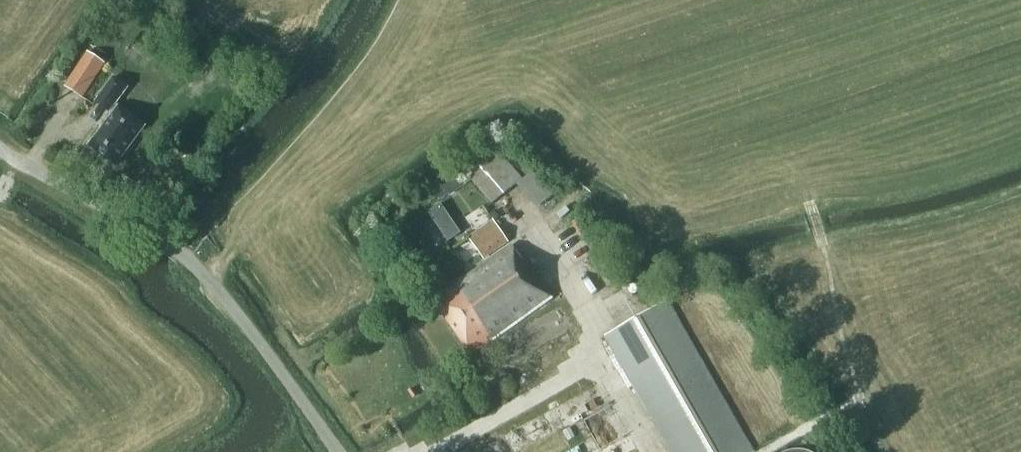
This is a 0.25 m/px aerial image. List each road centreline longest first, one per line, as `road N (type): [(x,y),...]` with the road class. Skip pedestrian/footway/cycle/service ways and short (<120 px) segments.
road 1 (unclassified): [(336,451),(187,258),(0,151)]

